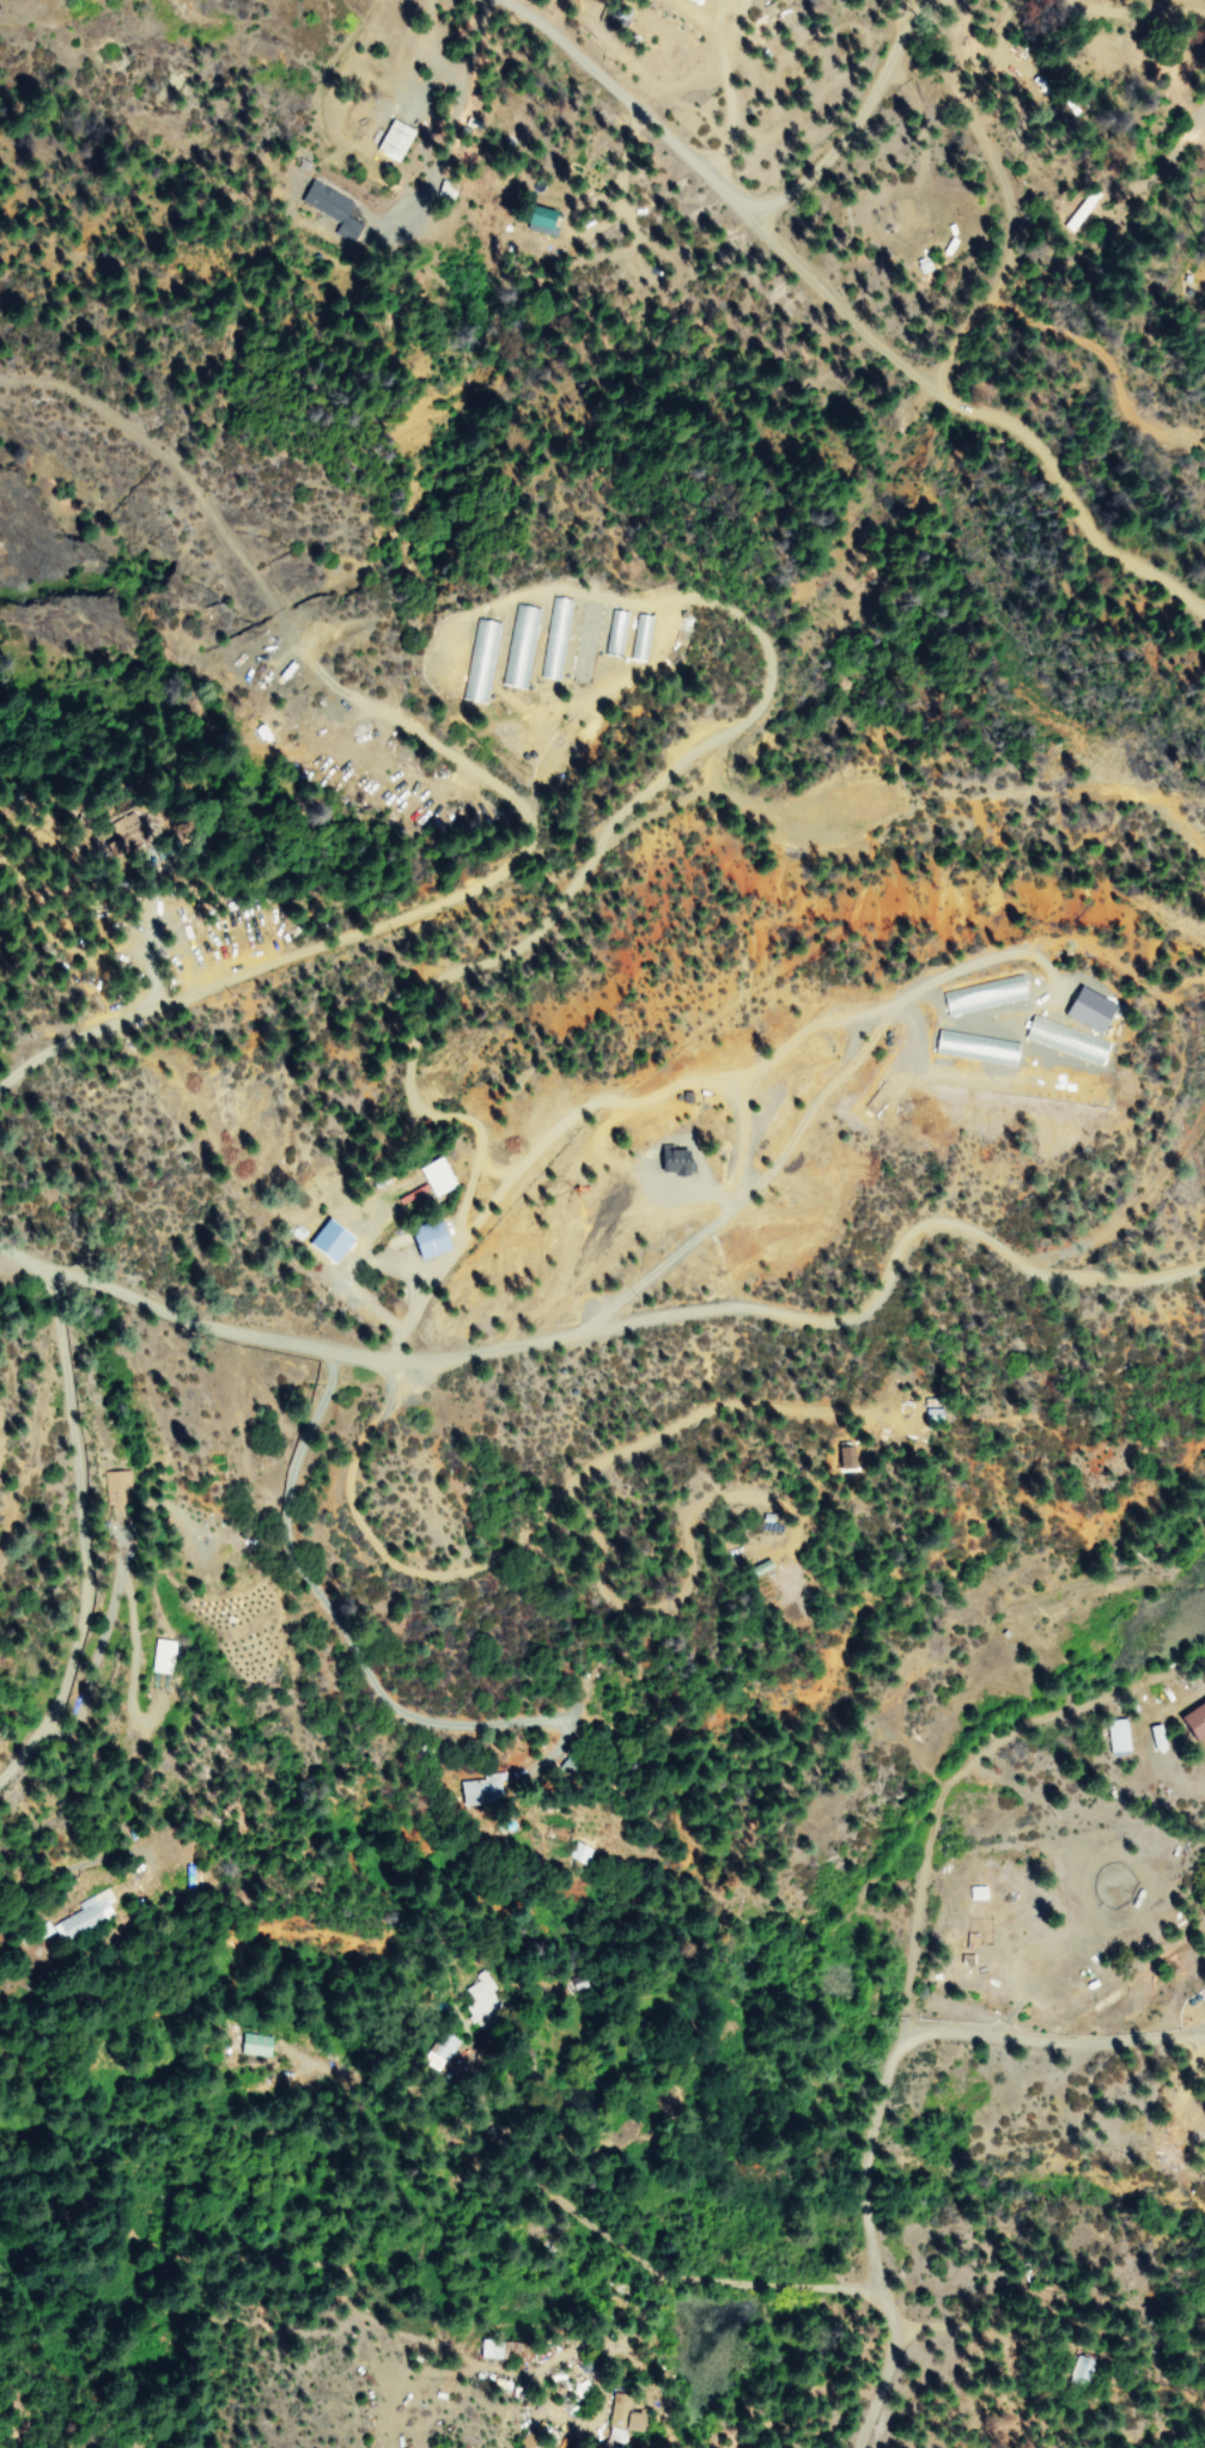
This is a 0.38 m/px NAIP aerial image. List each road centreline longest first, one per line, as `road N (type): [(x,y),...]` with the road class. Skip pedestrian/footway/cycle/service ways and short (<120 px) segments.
road 1 (residential): [(0,1244),(185,1321),(401,1358),(694,1310),(846,1320),(874,1303),(907,1236),(936,1223),(979,1236),(1021,1267),(1052,1273),(1155,1278),(1204,1265)]
road 2 (residential): [(924,382),(846,366),(584,104),(437,0)]
road 3 (residential): [(0,1730),(28,1694),(55,1600),(72,1443),(50,1268)]
road 4 (residential): [(878,2447),(890,2308),(864,2228),(863,2173),(899,2032)]
road 5 (residential): [(924,382),(967,312),(943,0)]
road 6 (residential): [(1204,610),(1110,550),(1055,469),(1010,422),(924,382)]
road 7 (residential): [(1049,2041),(899,2032)]

